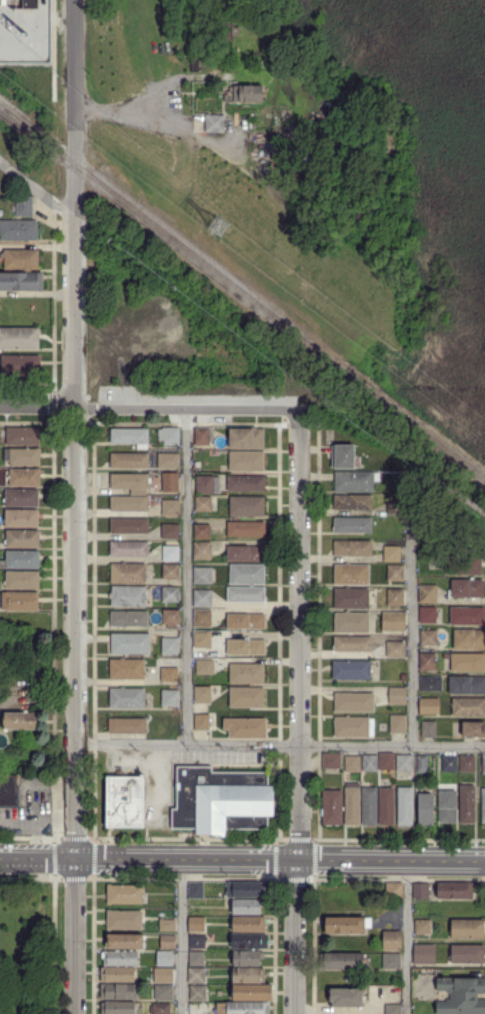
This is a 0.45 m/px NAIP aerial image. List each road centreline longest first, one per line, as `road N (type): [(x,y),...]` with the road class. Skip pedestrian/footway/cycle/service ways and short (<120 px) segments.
road 1 (residential): [(74,0),(76,858)]
road 2 (tertiary): [(0,858),(484,861)]
road 3 (residential): [(299,409),(298,860)]
road 4 (residential): [(75,408),(299,409)]
road 5 (residential): [(76,858),(76,1013)]
road 6 (residential): [(297,1013),(298,860)]

